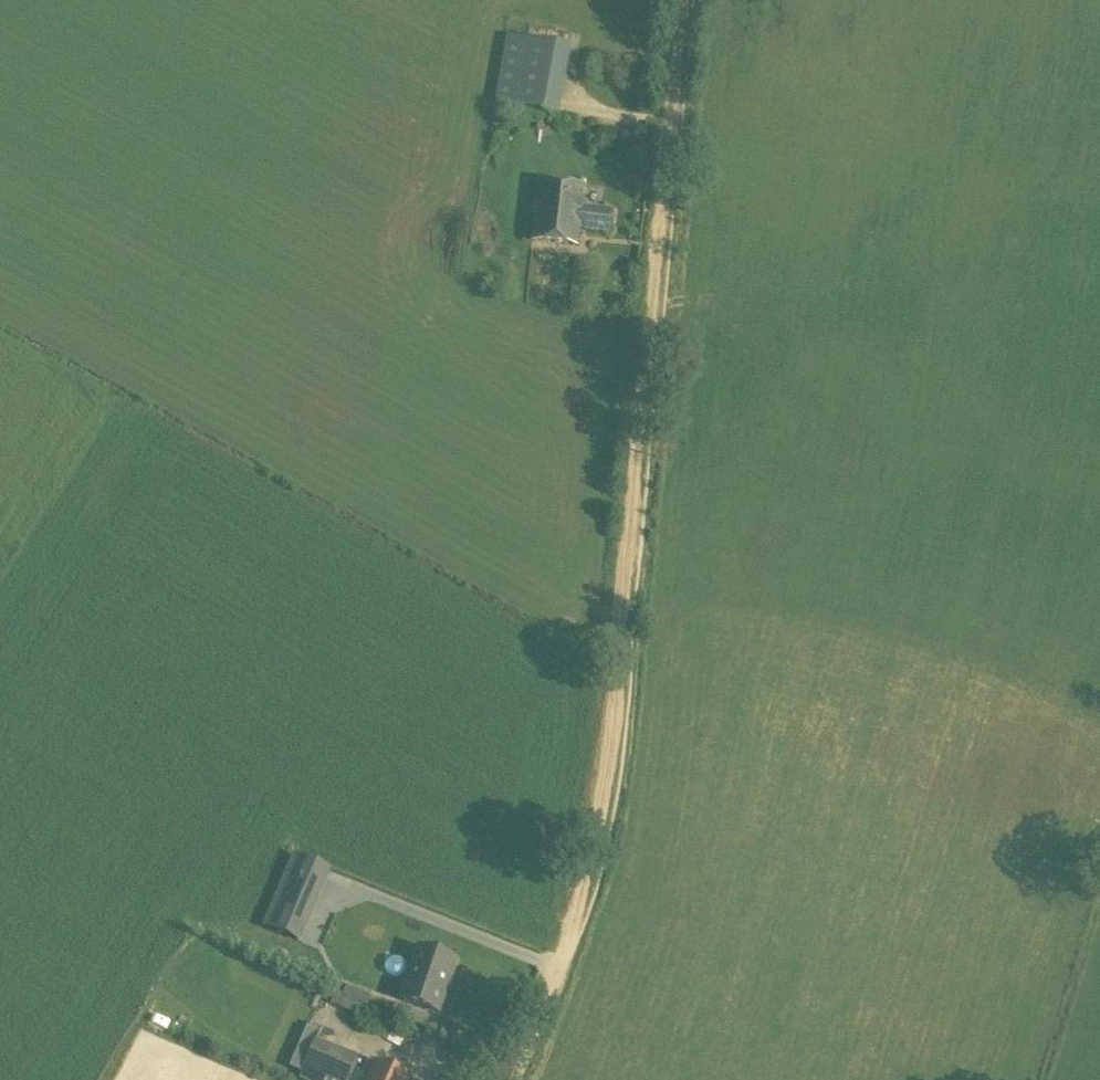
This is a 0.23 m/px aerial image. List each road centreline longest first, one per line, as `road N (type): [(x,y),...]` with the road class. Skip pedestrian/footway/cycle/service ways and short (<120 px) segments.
road 1 (track): [(557,970),(605,753),(678,0)]

